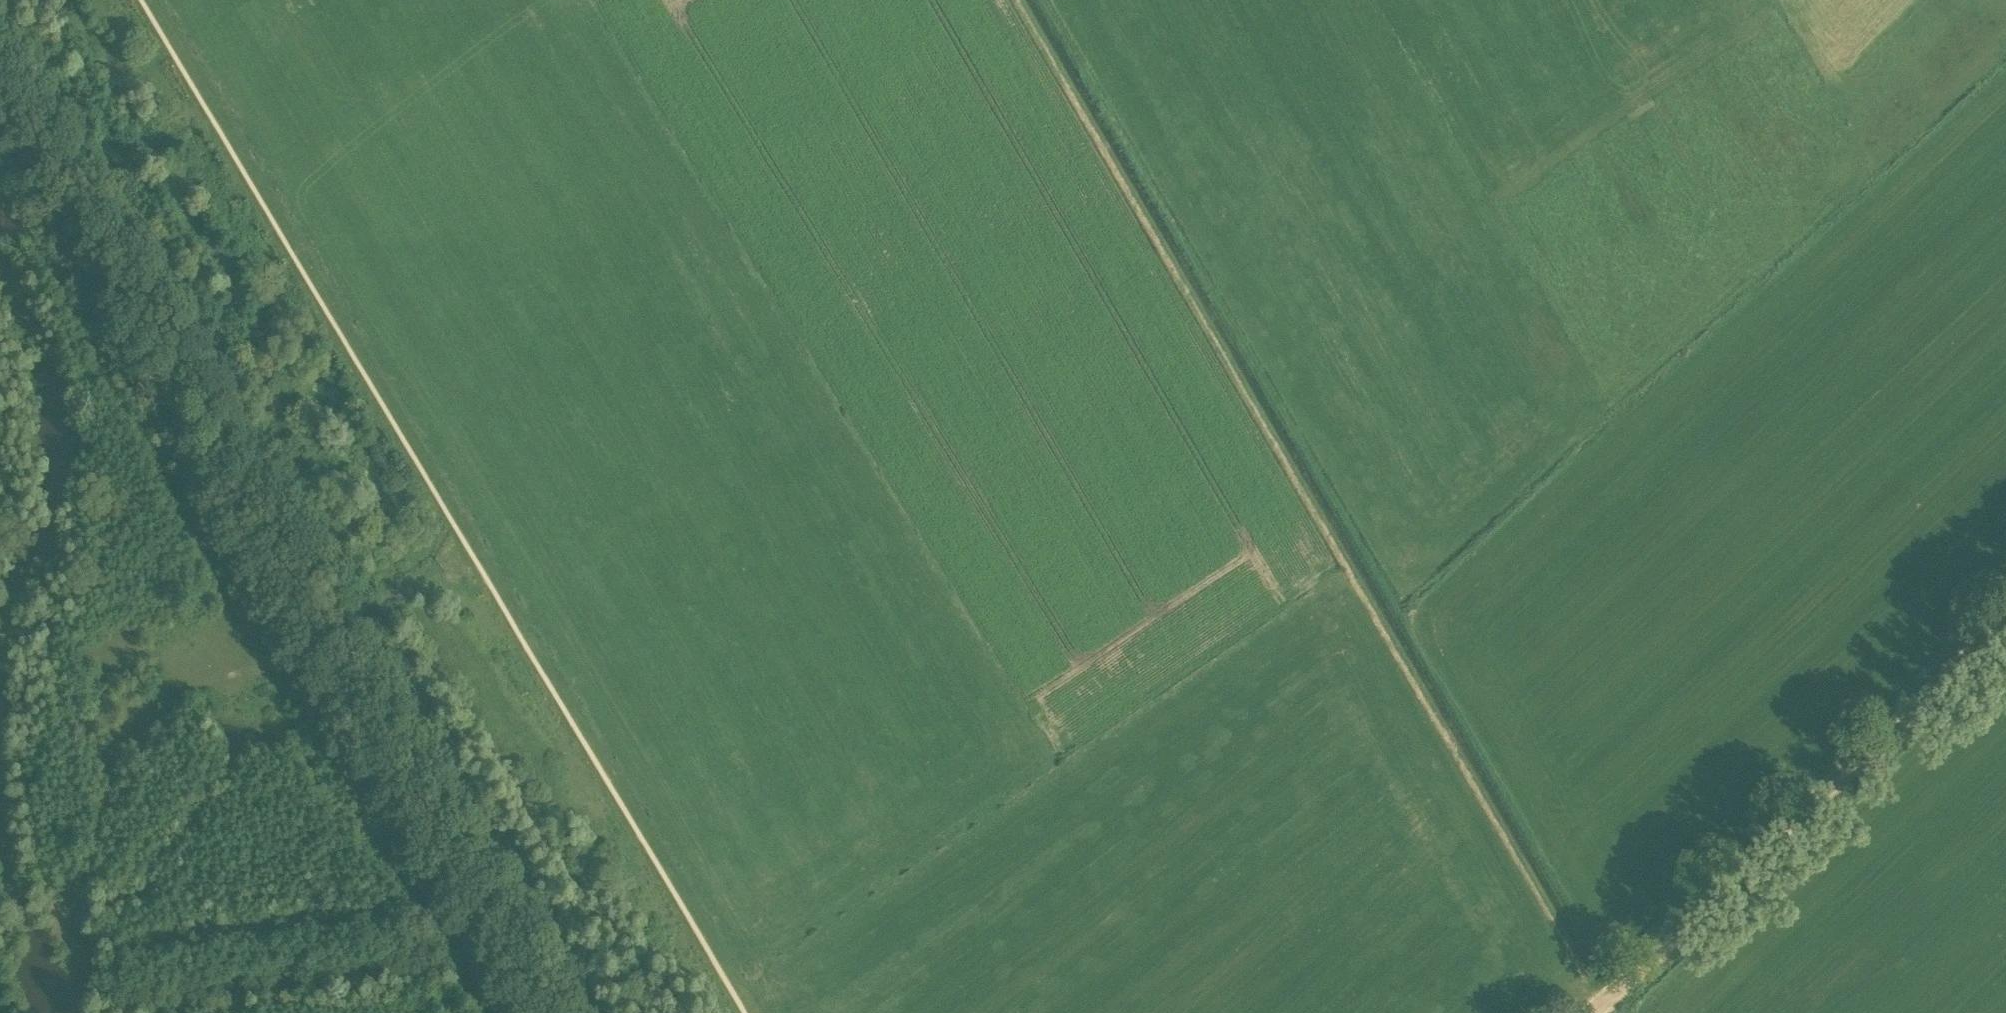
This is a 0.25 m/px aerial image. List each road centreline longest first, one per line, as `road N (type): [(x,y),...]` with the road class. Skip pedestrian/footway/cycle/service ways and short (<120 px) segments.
road 1 (track): [(1595,1012),(2005,626)]

